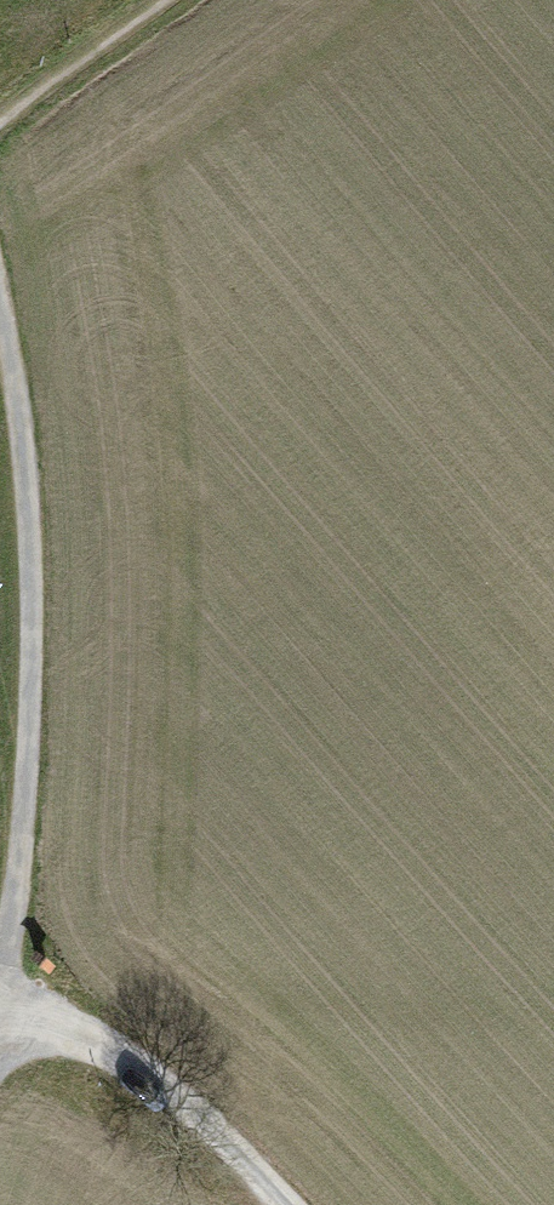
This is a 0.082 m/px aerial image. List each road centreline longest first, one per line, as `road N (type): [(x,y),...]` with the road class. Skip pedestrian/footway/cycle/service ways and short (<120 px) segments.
road 1 (track): [(280,1204),(160,1080),(80,1038),(0,1013)]
road 2 (track): [(0,119),(163,0)]

